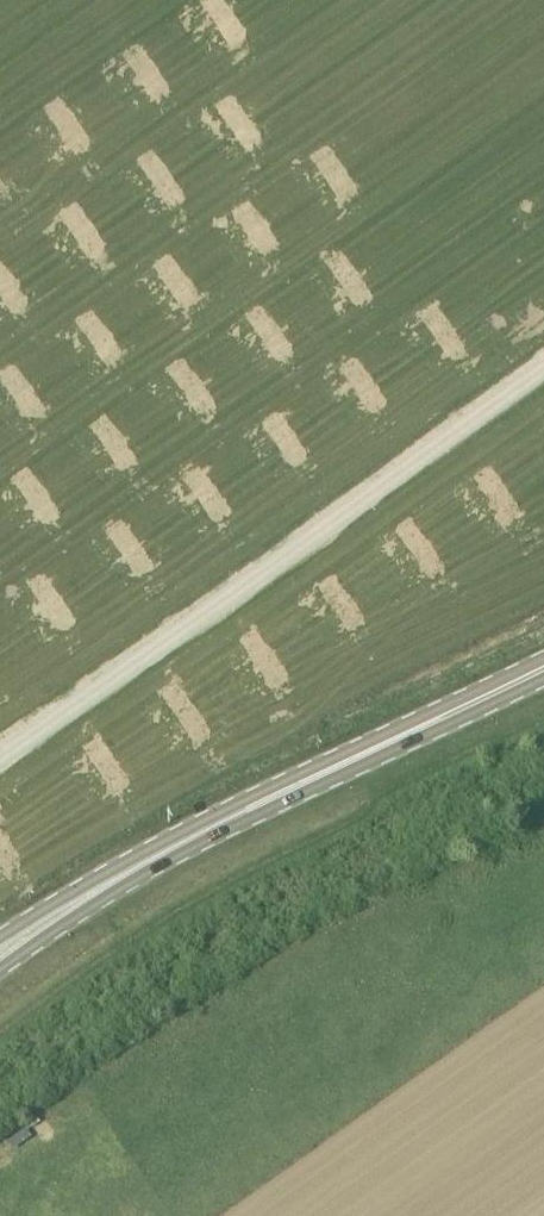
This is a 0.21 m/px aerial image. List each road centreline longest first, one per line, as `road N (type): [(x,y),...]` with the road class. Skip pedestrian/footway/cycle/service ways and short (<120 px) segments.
road 1 (track): [(543,374),(0,763)]
road 2 (primary): [(543,668),(247,808)]
road 3 (primary): [(0,970),(247,808)]
road 4 (primary): [(247,808),(91,879),(0,937)]

